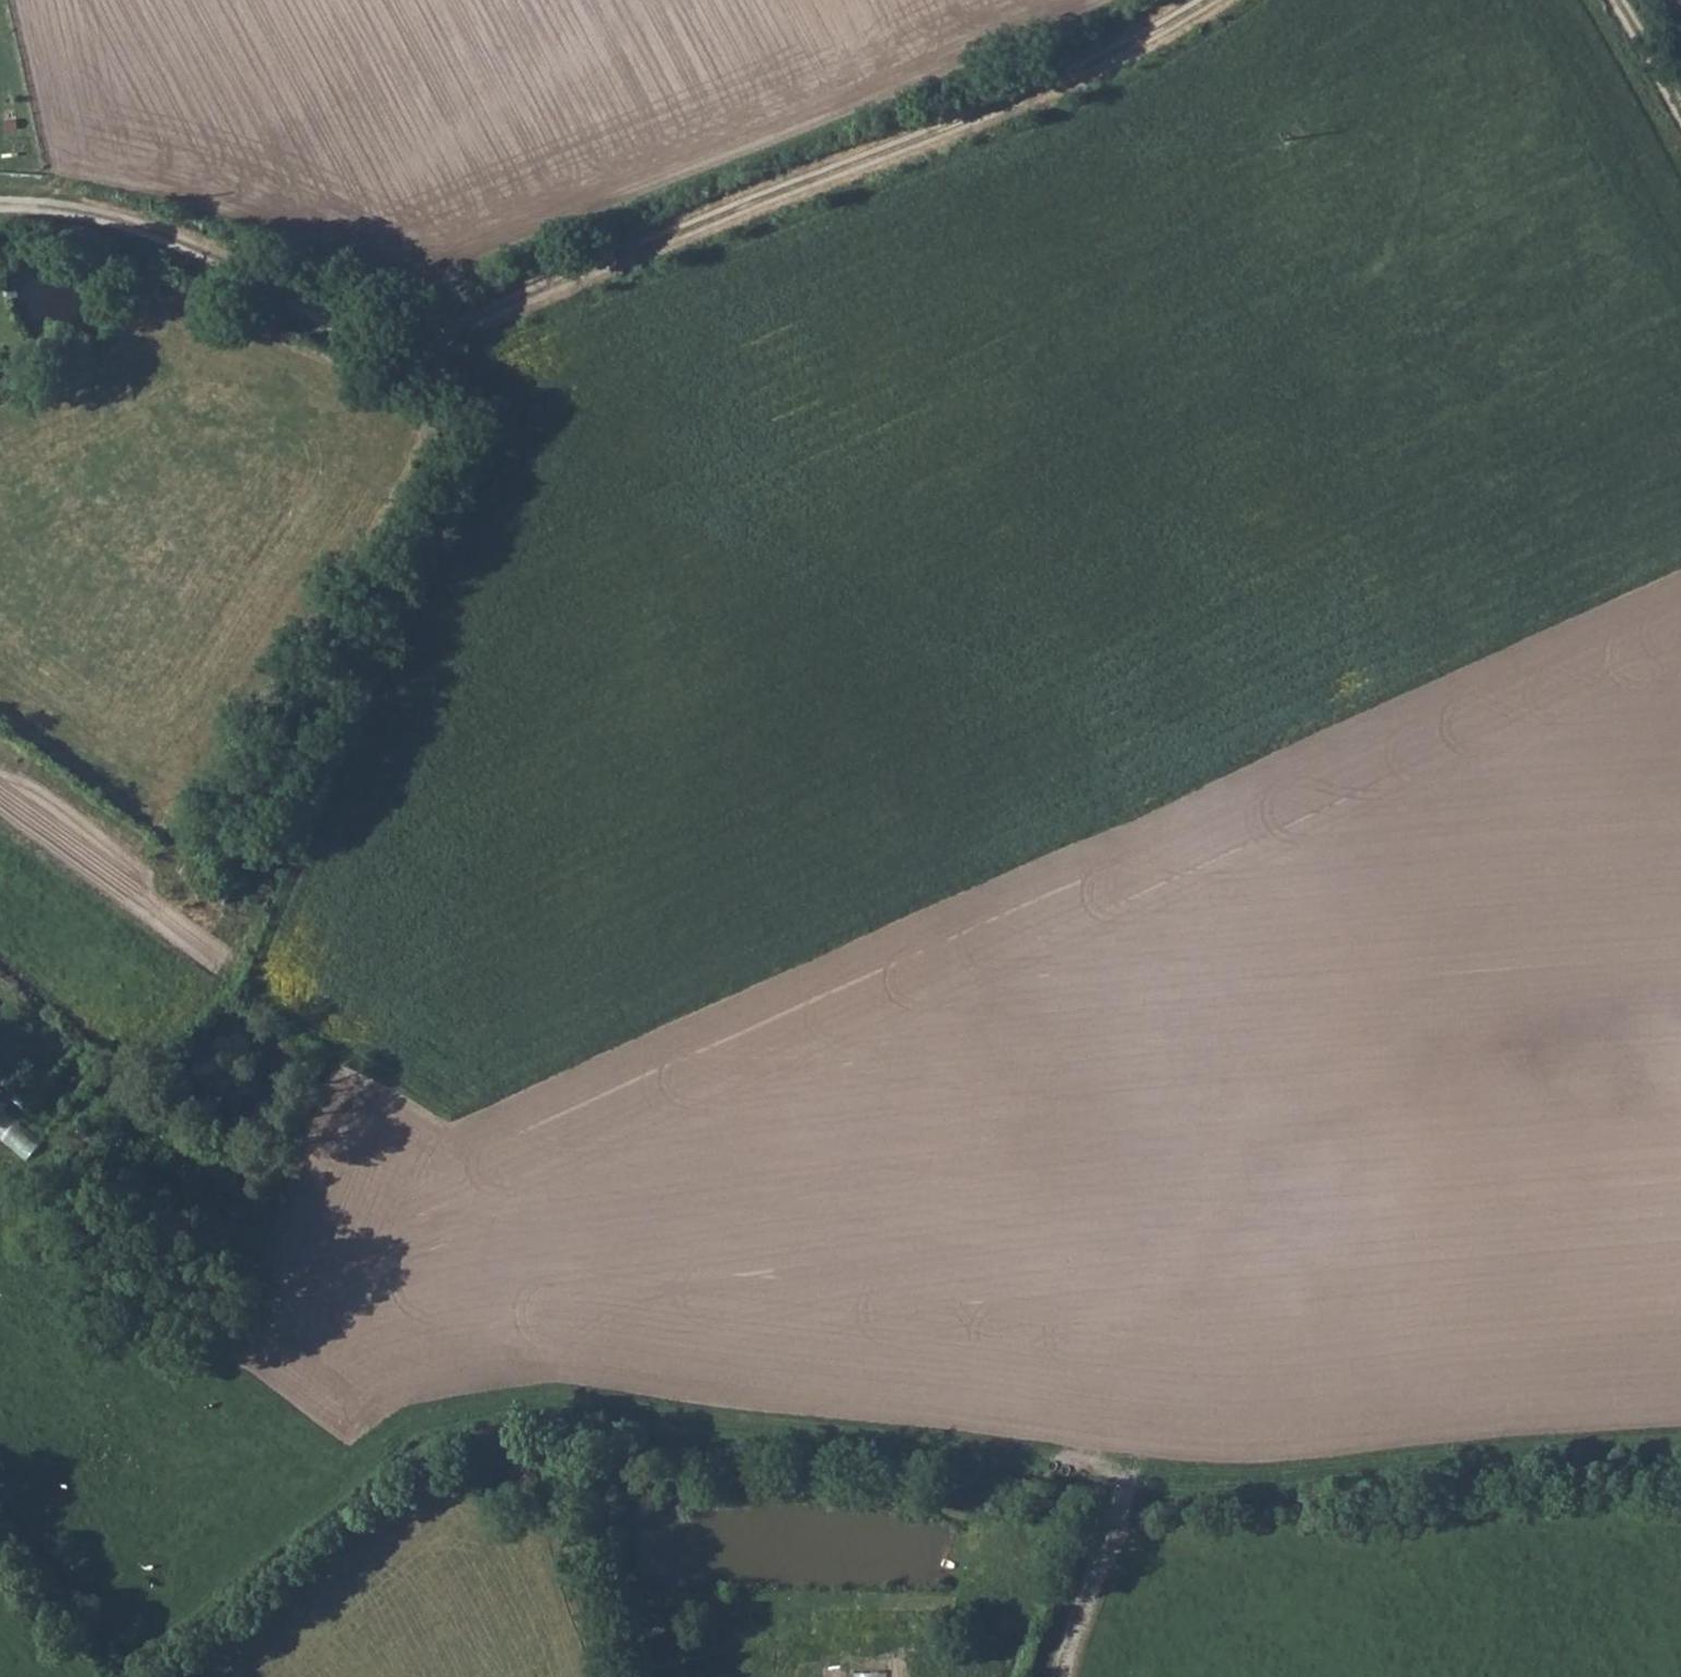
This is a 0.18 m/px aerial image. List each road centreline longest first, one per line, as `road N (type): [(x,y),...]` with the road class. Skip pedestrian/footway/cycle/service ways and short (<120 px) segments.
road 1 (track): [(1211,0),(984,113),(406,346),(371,340),(139,229),(0,207)]
road 2 (track): [(1613,0),(1680,123)]

